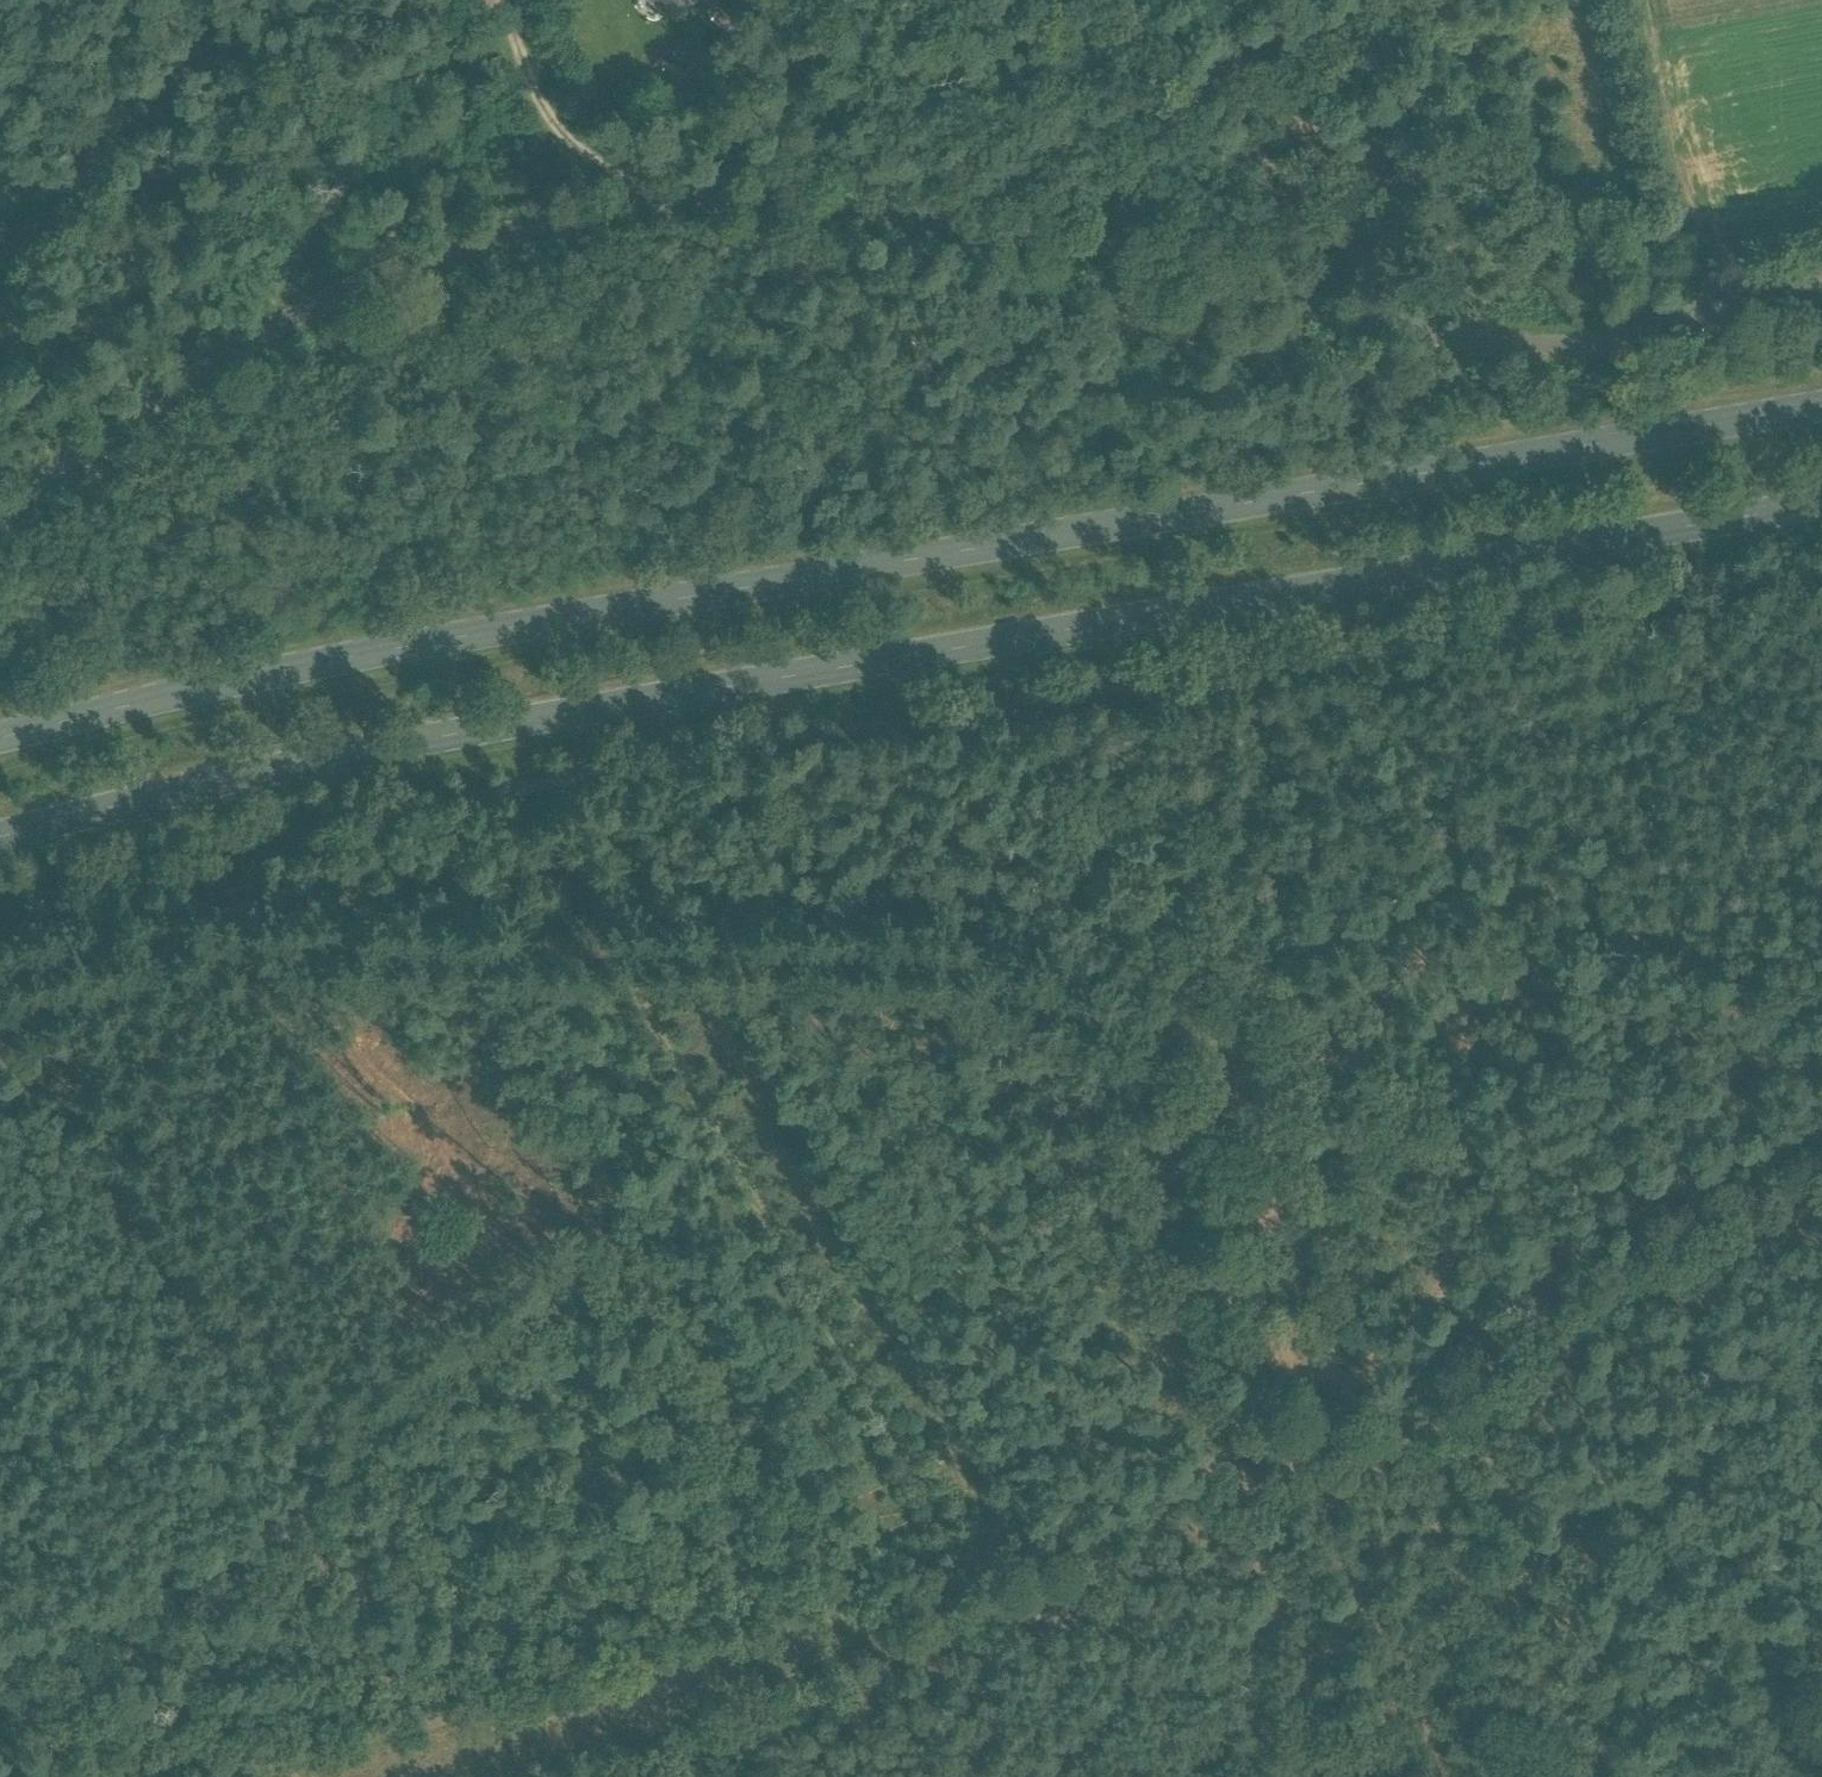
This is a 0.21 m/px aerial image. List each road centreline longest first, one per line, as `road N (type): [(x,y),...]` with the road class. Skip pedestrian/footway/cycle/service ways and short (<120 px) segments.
road 1 (primary): [(1821,405),(517,626),(290,669),(0,739)]
road 2 (primary): [(0,837),(424,738),(1821,504)]
road 3 (unclassified): [(1711,310),(1578,351),(1470,345),(946,229),(794,208),(600,213),(472,239),(270,326),(0,513)]
road 4 (track): [(1287,1431),(1209,1254),(1193,1143),(1138,1057),(1088,1015),(936,957),(195,939),(103,948),(0,975)]
road 5 (track): [(542,1776),(690,1723),(816,1662),(916,1595),(1115,1528),(1287,1431),(1459,1383),(1644,1255),(1711,1219),(1821,1179)]
road 6 (track): [(383,1737),(295,1474),(0,1046)]
road 7 (track): [(916,1595),(210,1776)]
road 8 (track): [(615,950),(975,1573)]
road 9 (track): [(1189,1133),(1389,967),(1442,946),(1486,946),(1535,925)]
road 10 (track): [(1447,1776),(1400,1654),(1355,1581),(1317,1488),(1255,1447)]

